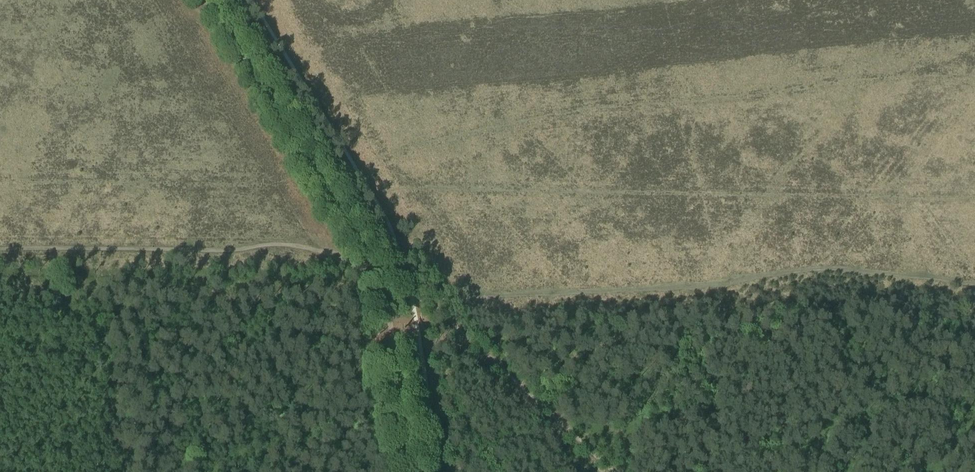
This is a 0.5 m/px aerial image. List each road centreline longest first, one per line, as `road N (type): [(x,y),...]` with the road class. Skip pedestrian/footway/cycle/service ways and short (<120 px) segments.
road 1 (track): [(974,284),(822,269),(634,291),(482,297)]
road 2 (track): [(0,249),(219,251),(279,244),(377,274)]
road 3 (track): [(210,0),(377,274)]
road 4 (track): [(429,302),(612,471)]
road 5 (track): [(412,471),(377,274)]

